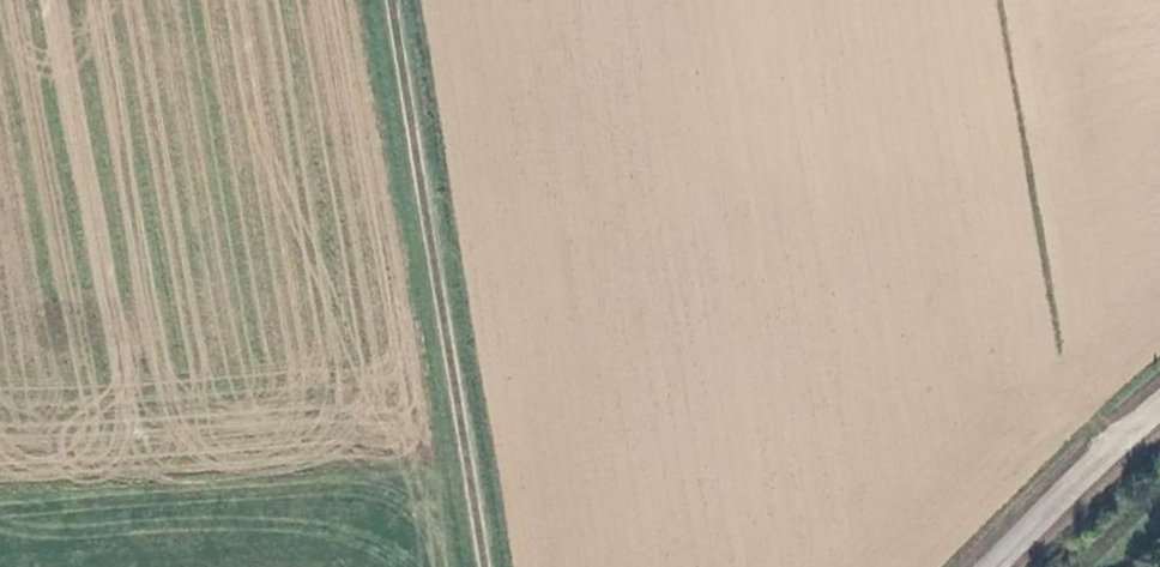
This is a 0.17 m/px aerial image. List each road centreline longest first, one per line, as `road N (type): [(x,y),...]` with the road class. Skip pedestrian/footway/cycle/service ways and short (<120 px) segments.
road 1 (track): [(490,566),(390,0)]
road 2 (unclassified): [(1006,566),(1159,420)]

